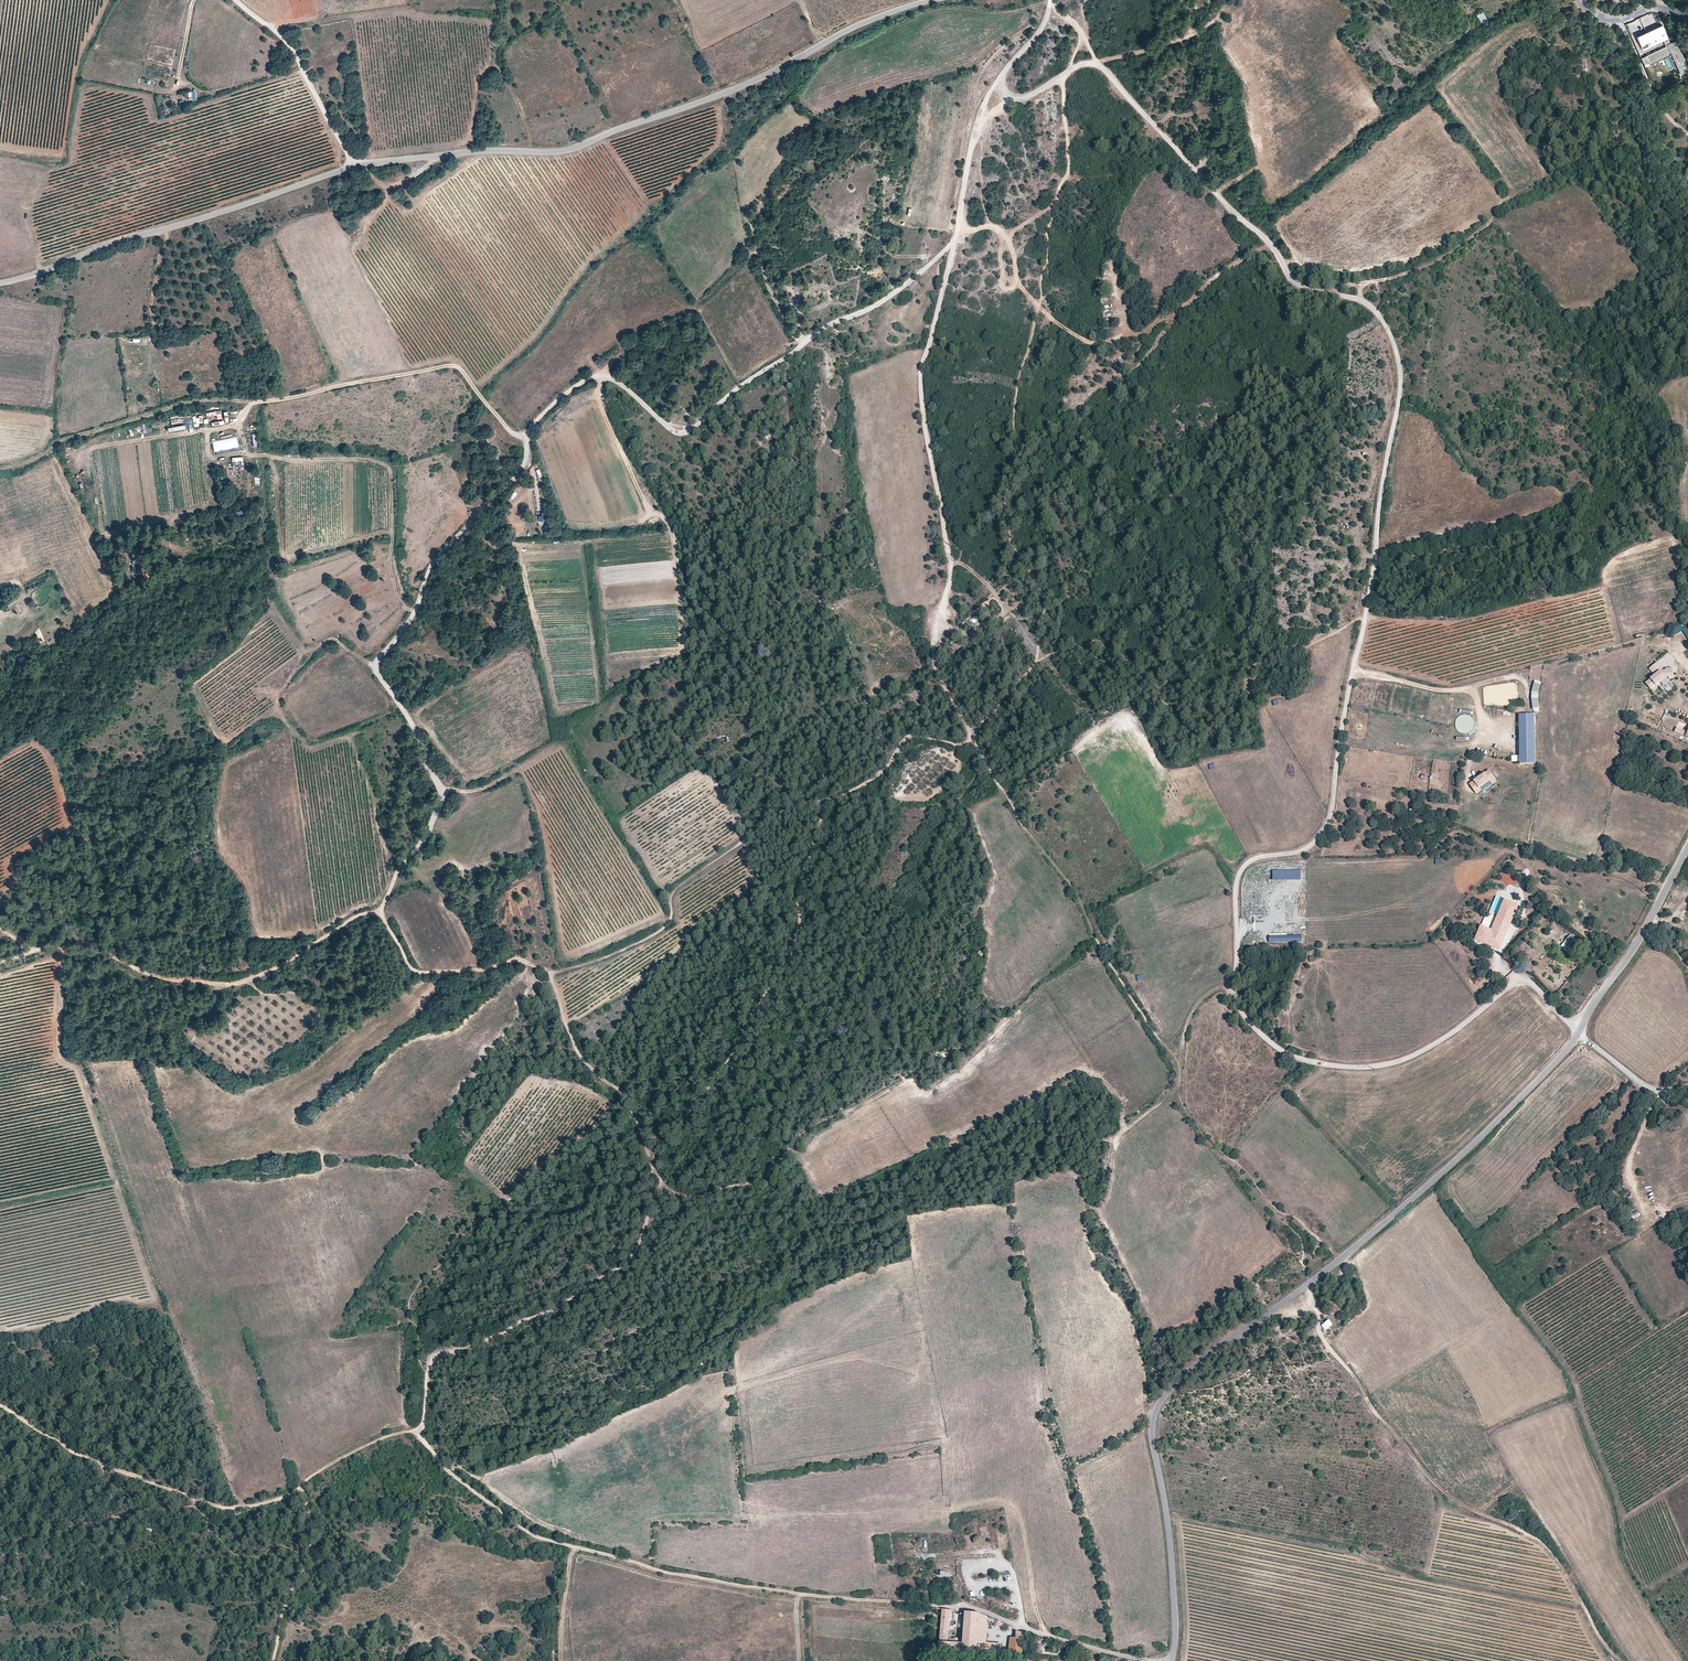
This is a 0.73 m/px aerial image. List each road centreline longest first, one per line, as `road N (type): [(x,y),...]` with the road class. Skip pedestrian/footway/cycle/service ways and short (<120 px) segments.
road 1 (unclassified): [(1050,0),(1040,30),(1002,75),(1010,96),(1027,97),(1080,66),(1101,67),(1267,241),(1293,280),(1377,313),(1399,362),(1371,587),(1325,830),(1300,851),(1252,859),(1236,888),(1234,987),(1245,1018),(1288,1054),(1355,1068),(1389,1065),(1450,1035),(1519,978),(1578,1032)]
road 2 (track): [(379,914),(395,867),(418,845),(440,789),(417,729),(374,664),(415,613),(436,557),(513,478),(533,425),(568,391),(598,375),(618,382),(670,430),(688,431),(822,329),(879,303),(922,272),(956,240),(974,130),(1002,75)]
road 3 (tertiary): [(932,0),(858,26),(737,89),(573,149),(354,167),(0,284)]
road 4 (tertiary): [(1172,1660),(1173,1579),(1151,1427),(1159,1405),(1173,1385),(1403,1205),(1578,1032)]
road 5 (track): [(971,737),(1029,834),(1087,904),(1108,962),(1179,1062),(1187,1116),(1249,1171),(1274,1208),(1340,1257)]
road 6 (track): [(0,962),(69,945),(159,977),(240,983),(374,913),(416,972),(519,960),(549,975)]
road 7 (unclassified): [(0,469),(35,461),(66,439),(189,404),(277,402),(448,367),(461,371),(507,429),(527,440)]
road 8 (track): [(956,240),(921,379),(951,567),(934,657),(971,737)]
road 9 (track): [(1321,1314),(1329,1349),(1373,1410),(1437,1483),(1556,1553),(1624,1660)]
road 10 (track): [(803,1595),(661,1571),(537,1537),(452,1475),(417,1433)]
road 11 (track): [(653,1164),(642,1238),(628,1259),(549,1314),(436,1355),(417,1433)]
road 12 (track): [(549,975),(662,931),(678,887),(779,813),(819,800)]
road 13 (track): [(654,1186),(693,1198),(759,1180),(804,1133),(889,1091)]
road 14 (unclassified): [(1150,1660),(972,1608),(930,1604)]
road 15 (track): [(549,975),(580,1056),(632,1107),(653,1164)]
road 16 (tertiary): [(1578,1032),(1687,848)]
road 17 (track): [(235,0),(293,51),(354,167)]
road 18 (track): [(819,800),(871,781),(911,737),(959,746),(971,737)]
road 19 (track): [(1094,65),(1205,27),(1224,0)]
road 20 (unclassified): [(1578,1032),(1644,1086),(1687,1086)]
road 21 (track): [(803,1595),(930,1604)]

